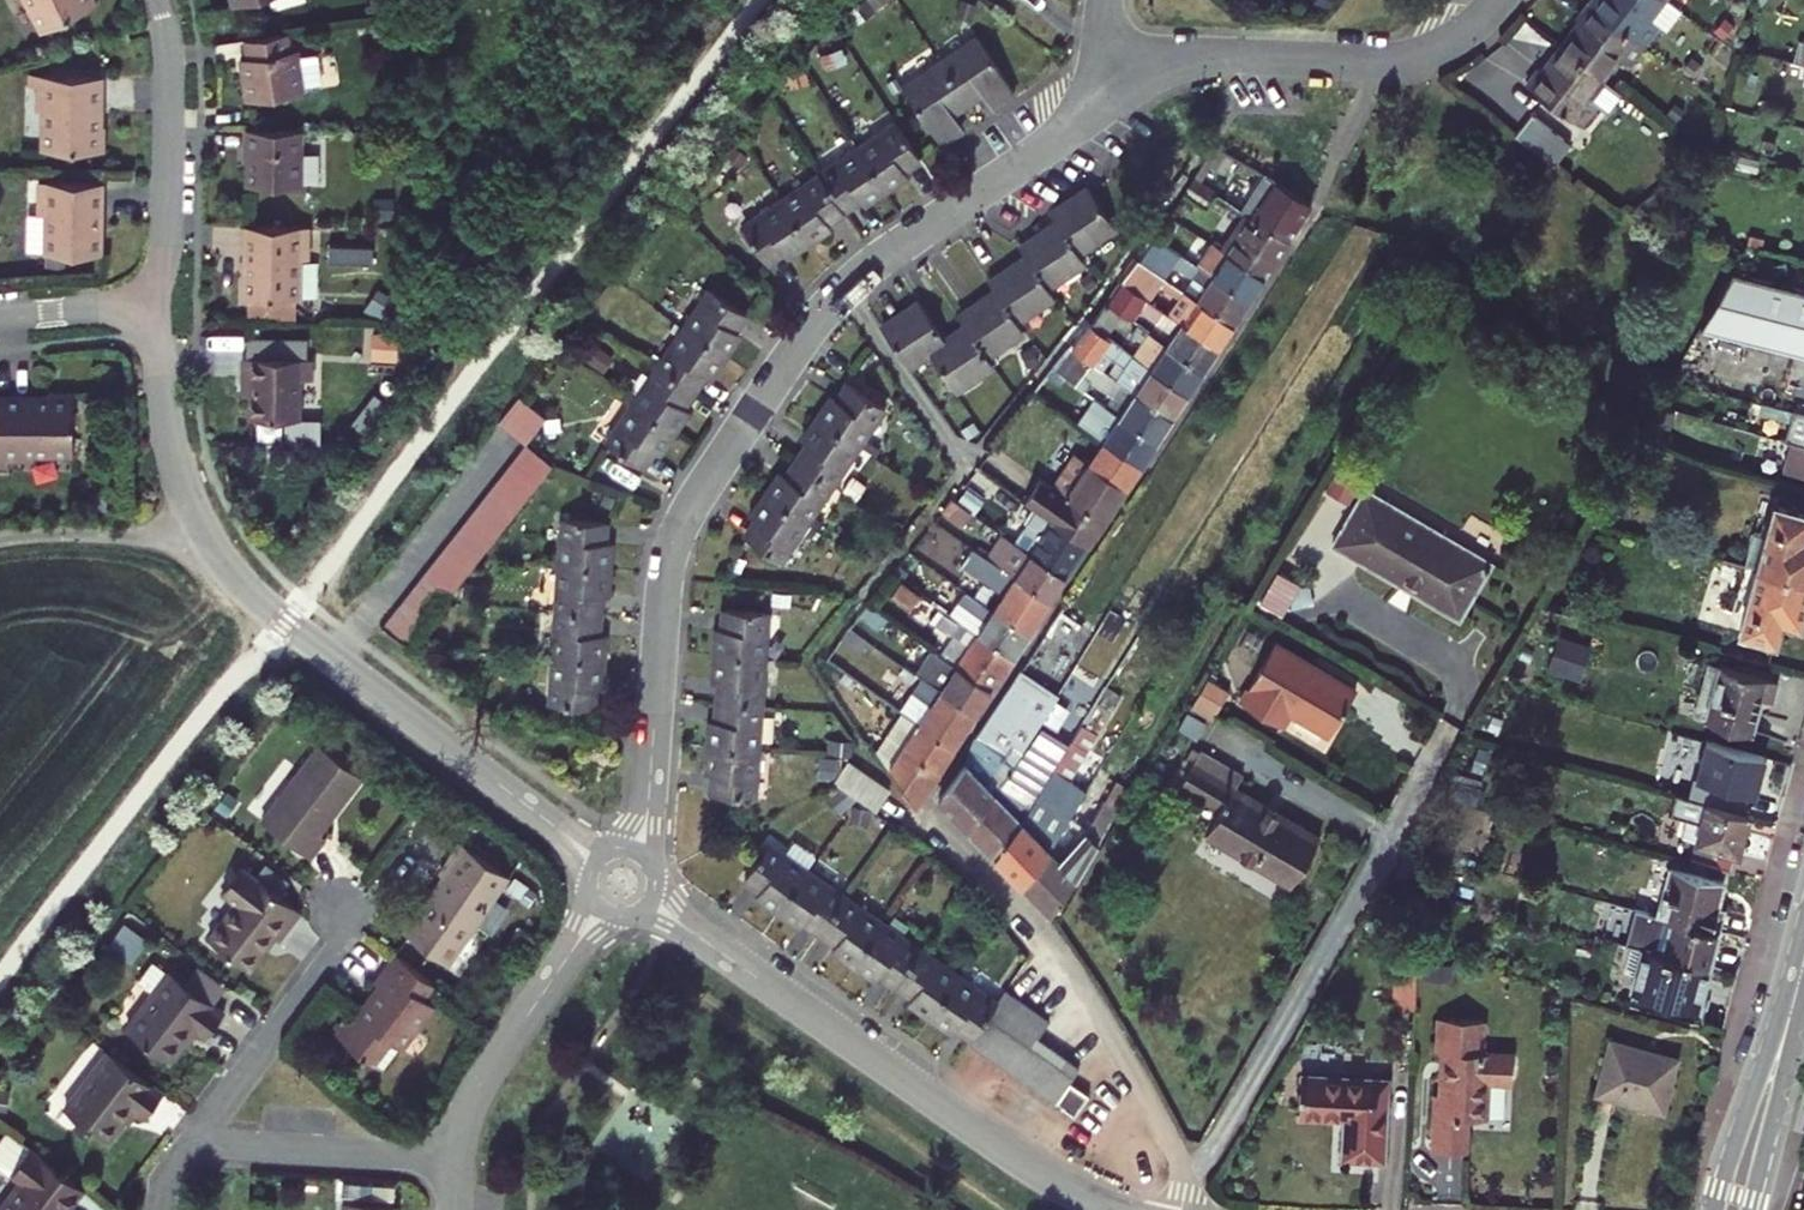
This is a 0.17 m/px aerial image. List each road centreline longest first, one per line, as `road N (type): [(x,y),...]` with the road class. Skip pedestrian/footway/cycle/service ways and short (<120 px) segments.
road 1 (residential): [(634,849),(646,820),(667,575),(697,497),(843,291),(1078,124),(1098,90),(1101,53)]
road 2 (residential): [(653,900),(1001,1151),(1105,1209)]
road 3 (residential): [(208,539),(270,608),(596,858)]
road 4 (residential): [(1184,1209),(1178,1157),(1106,1028),(1003,887),(928,807)]
road 5 (residential): [(1101,53),(1407,62),(1456,41),(1495,0)]
road 6 (residential): [(160,0),(168,48),(169,222),(155,304)]
road 7 (residential): [(458,1160),(482,1085),(599,910)]
road 8 (secondary): [(1803,938),(1715,1209)]
road 9 (residential): [(188,1144),(353,923)]
road 10 (residential): [(188,1144),(458,1160)]
road 11 (residential): [(155,304),(170,445),(208,539)]
road 12 (secondary): [(1750,1209),(1803,995)]
road 13 (residential): [(0,540),(208,539)]
road 14 (residential): [(155,304),(0,316)]

